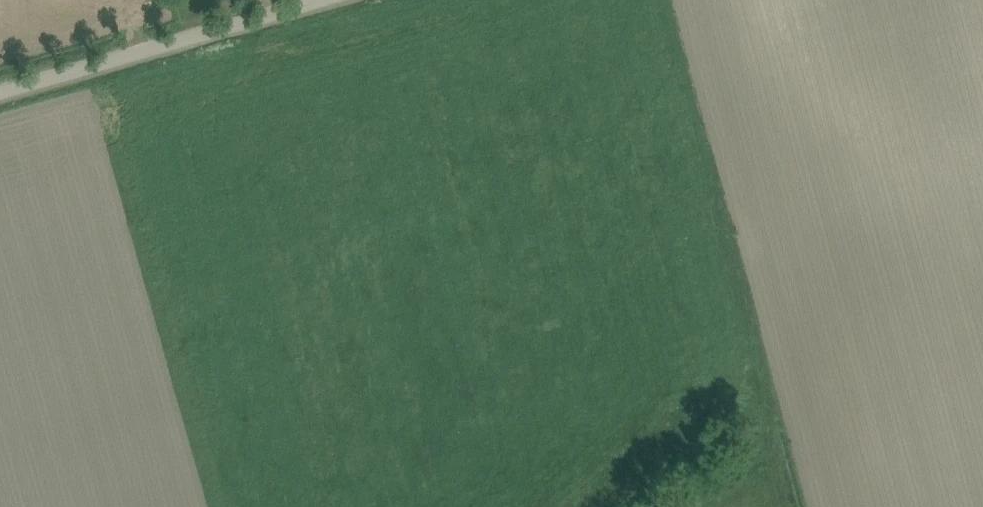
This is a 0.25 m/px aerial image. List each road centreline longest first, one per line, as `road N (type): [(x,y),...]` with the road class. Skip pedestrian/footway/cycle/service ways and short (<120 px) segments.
road 1 (unclassified): [(0,92),(319,0)]

